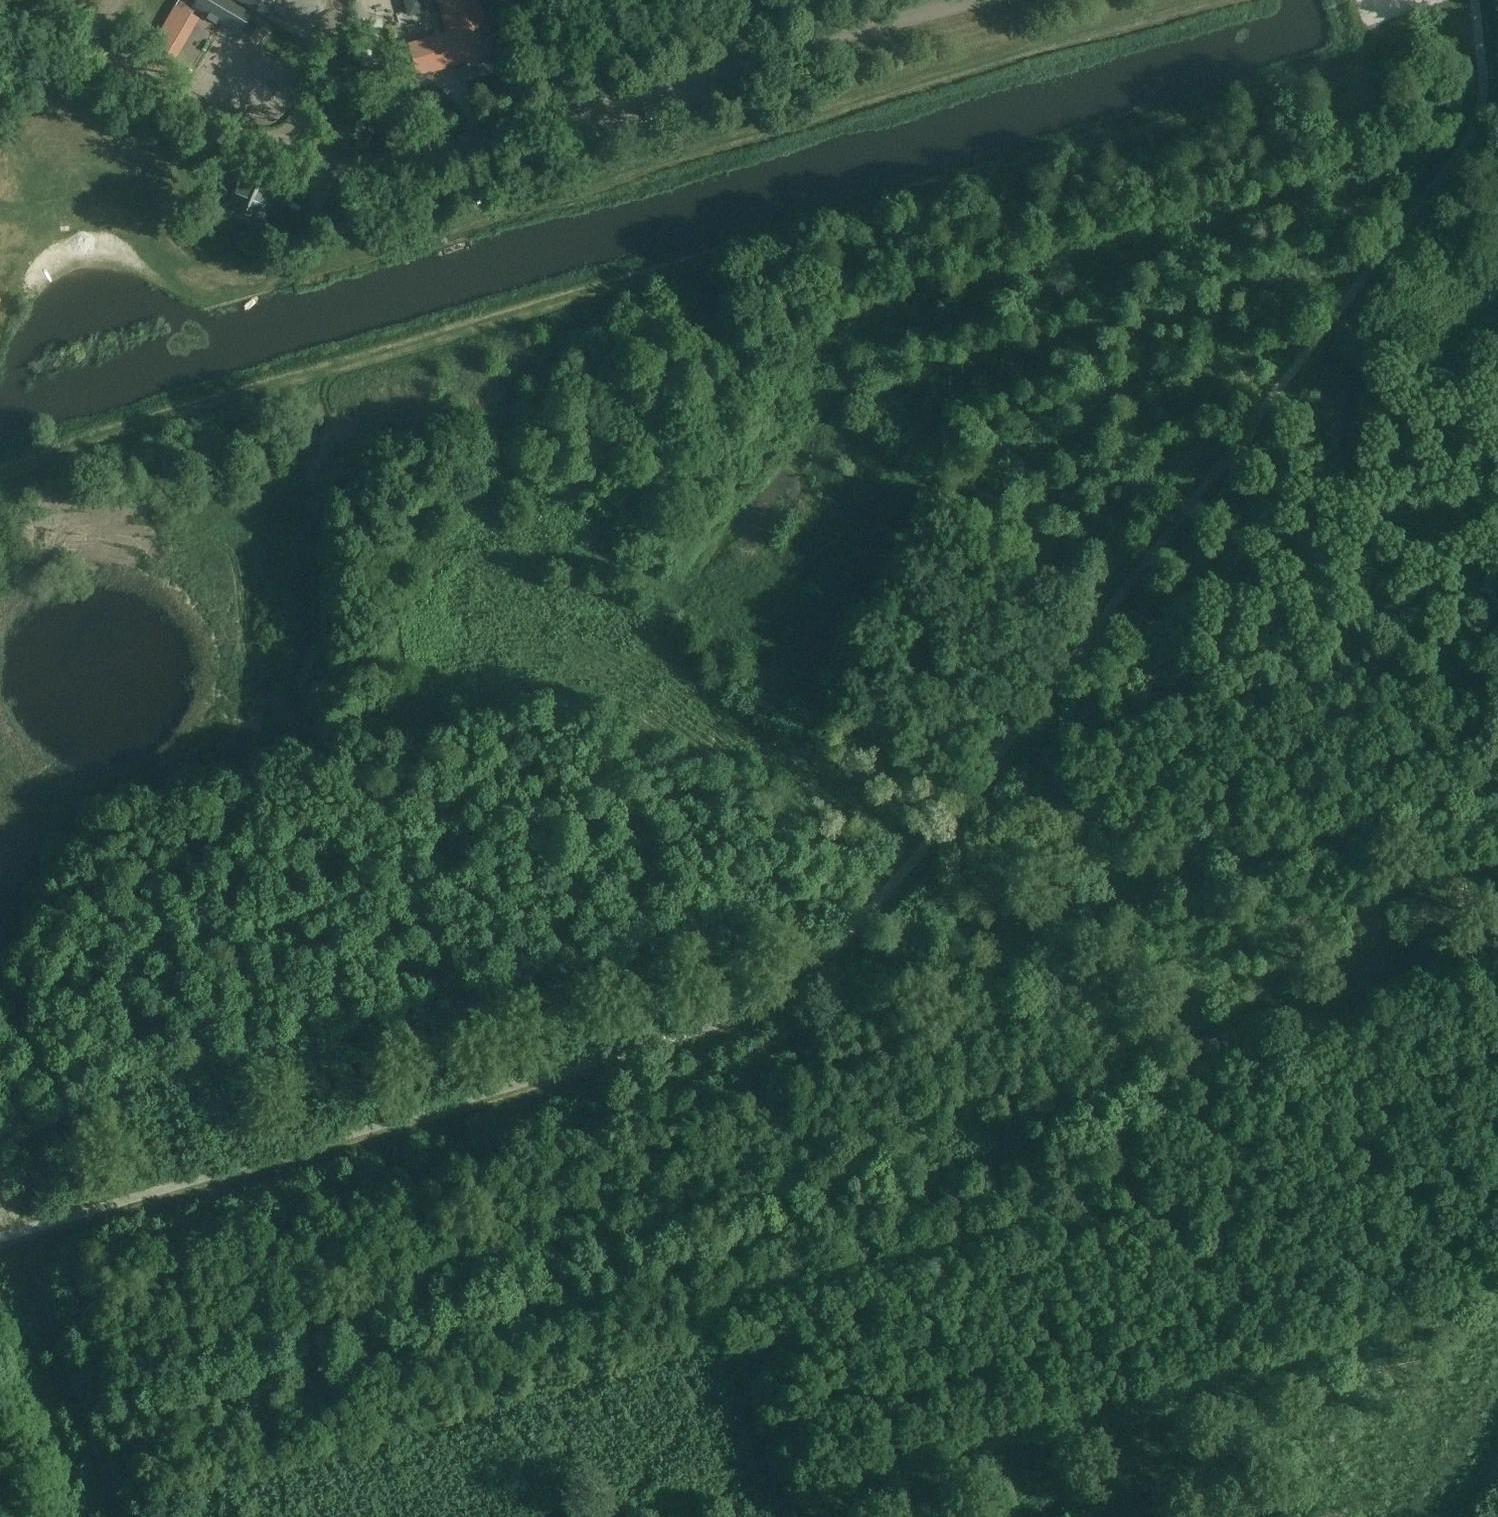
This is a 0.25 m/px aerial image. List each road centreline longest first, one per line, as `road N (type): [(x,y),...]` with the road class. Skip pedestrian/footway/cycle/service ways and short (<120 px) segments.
road 1 (track): [(28,1231),(127,1516)]

